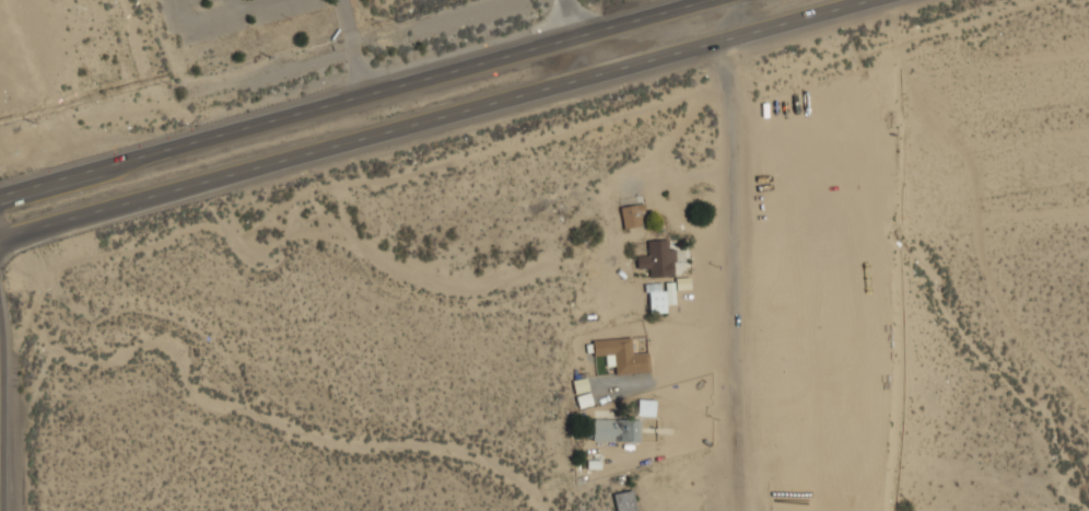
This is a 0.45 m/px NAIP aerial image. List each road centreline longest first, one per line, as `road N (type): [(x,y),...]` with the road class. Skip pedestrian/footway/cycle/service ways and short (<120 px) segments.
road 1 (primary): [(0,242),(876,0)]
road 2 (primary): [(717,0),(0,197)]
road 3 (residential): [(734,0),(735,510)]

